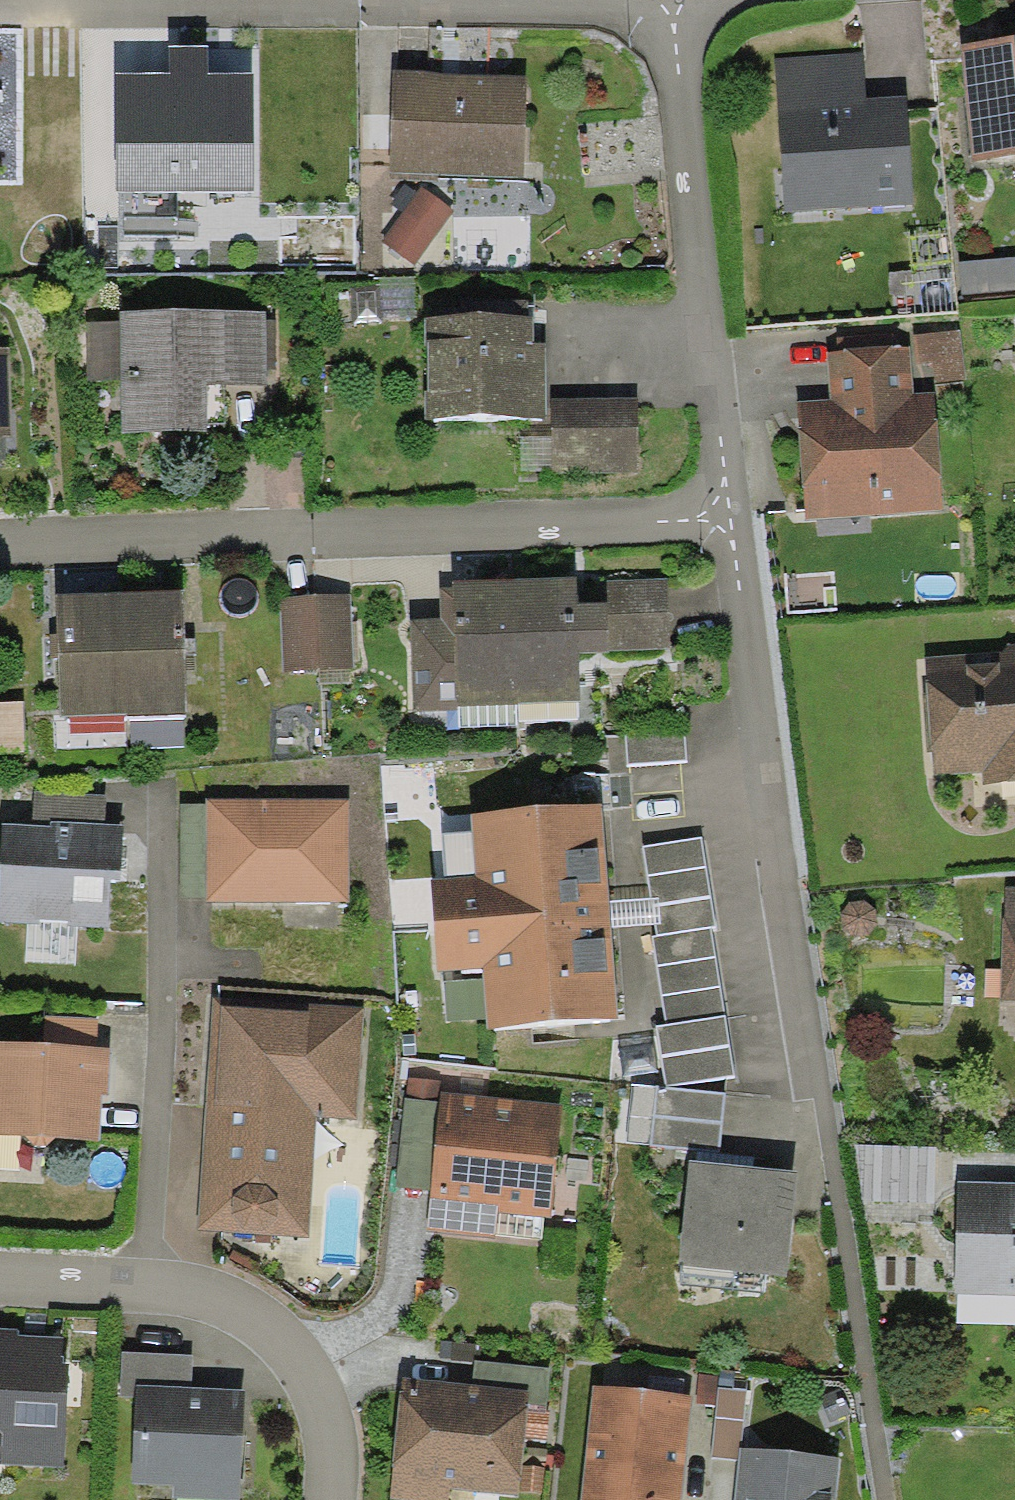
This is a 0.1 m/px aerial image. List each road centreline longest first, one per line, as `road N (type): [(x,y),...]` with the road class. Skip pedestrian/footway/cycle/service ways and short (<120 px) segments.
road 1 (residential): [(0,542),(724,519)]
road 2 (residential): [(816,1099),(724,519)]
road 3 (residential): [(724,519),(666,0)]
road 4 (residential): [(329,1499),(332,1452),(296,1360),(239,1312),(141,1290),(0,1282)]

